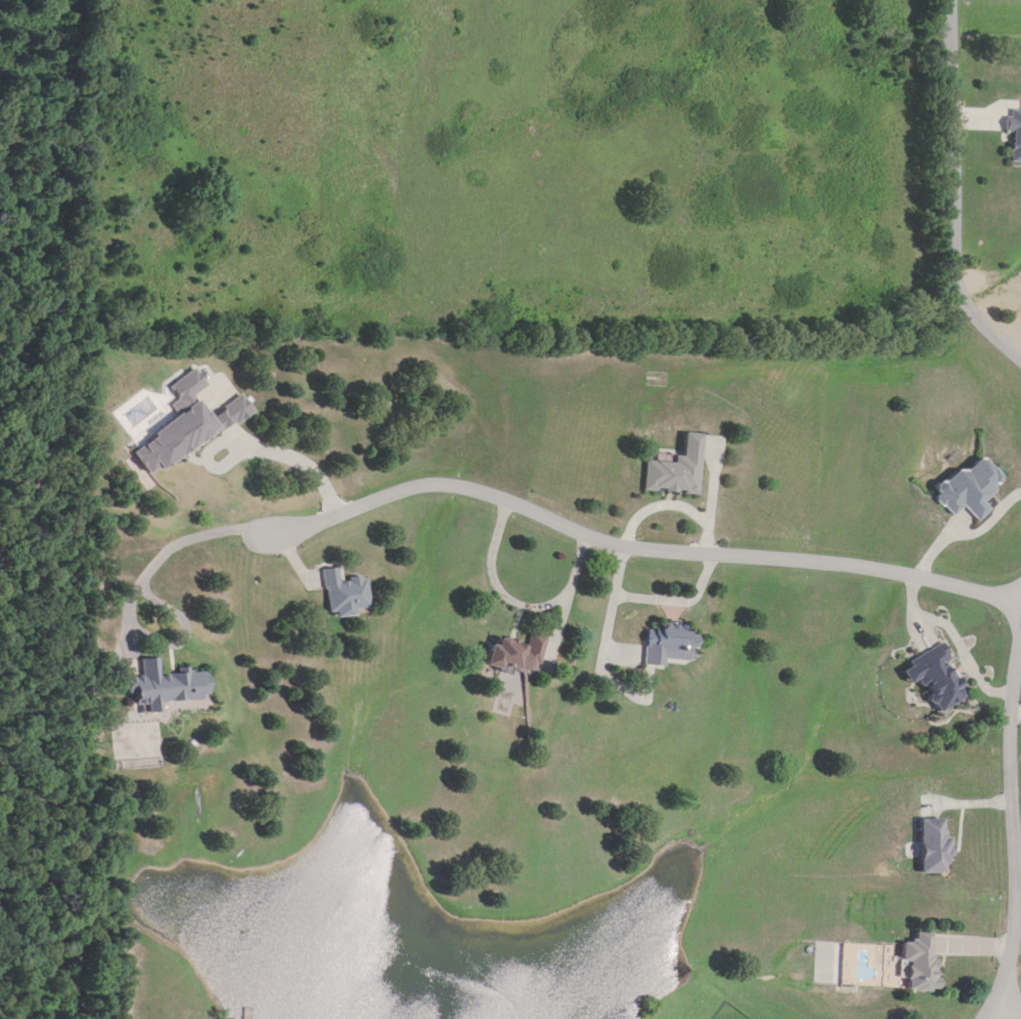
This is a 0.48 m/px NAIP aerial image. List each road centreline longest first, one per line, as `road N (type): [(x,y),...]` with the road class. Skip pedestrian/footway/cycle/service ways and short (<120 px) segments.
road 1 (residential): [(1020,601),(836,563),(600,541),(448,486),(273,532),(246,528),(164,541),(113,572),(127,757),(125,881)]
road 2 (residential): [(1020,614),(1010,970),(982,1018)]
road 3 (residential): [(1020,363),(971,317),(956,262),(952,0)]

